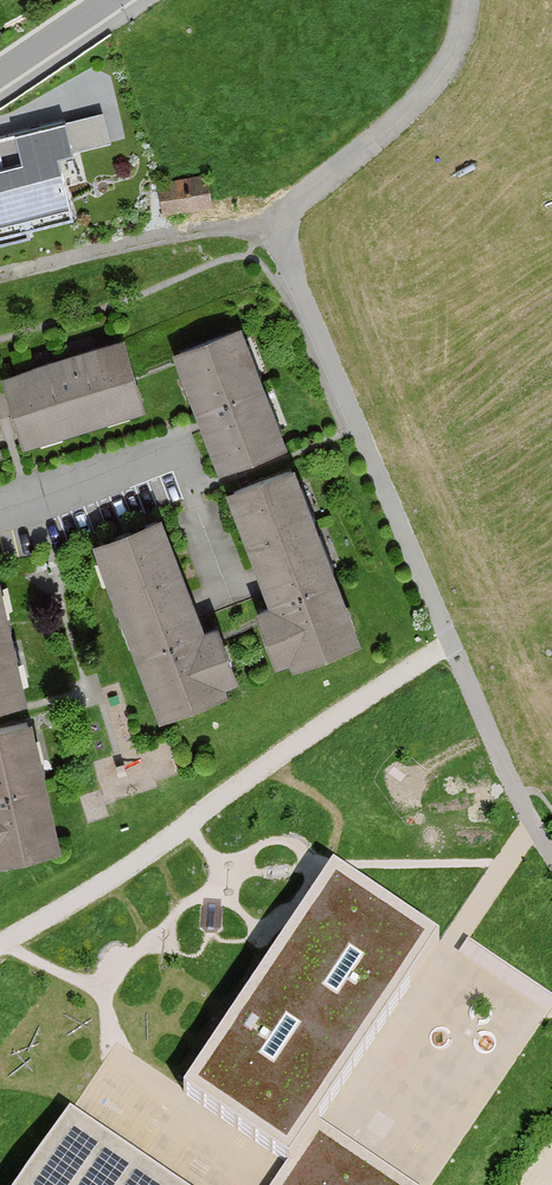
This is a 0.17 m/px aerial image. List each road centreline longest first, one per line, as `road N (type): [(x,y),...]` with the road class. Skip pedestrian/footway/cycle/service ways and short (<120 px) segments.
road 1 (residential): [(0,500),(172,451)]
road 2 (residential): [(0,71),(107,0)]

